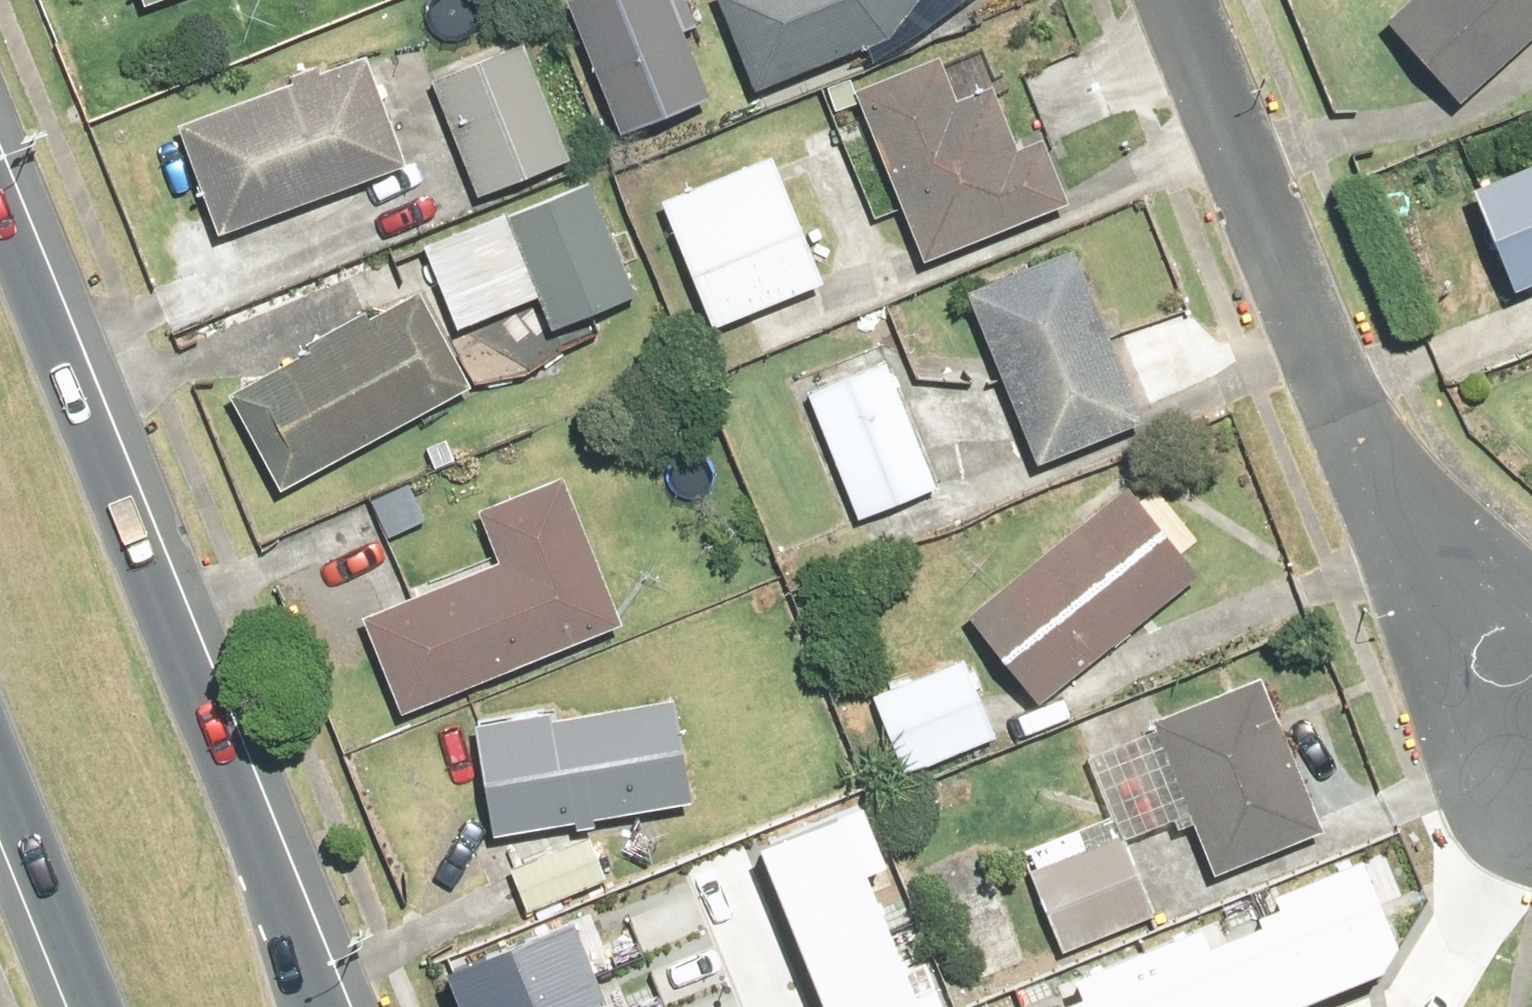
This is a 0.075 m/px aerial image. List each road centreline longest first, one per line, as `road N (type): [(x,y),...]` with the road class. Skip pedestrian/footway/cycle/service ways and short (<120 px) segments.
road 1 (primary): [(0,169),(327,1006)]
road 2 (residential): [(1531,731),(1428,582),(1379,488),(1181,0)]
road 3 (residential): [(1531,733),(1421,960),(1376,1006)]
road 4 (primary): [(98,1006),(0,767)]
road 5 (residential): [(771,1006),(710,858)]

